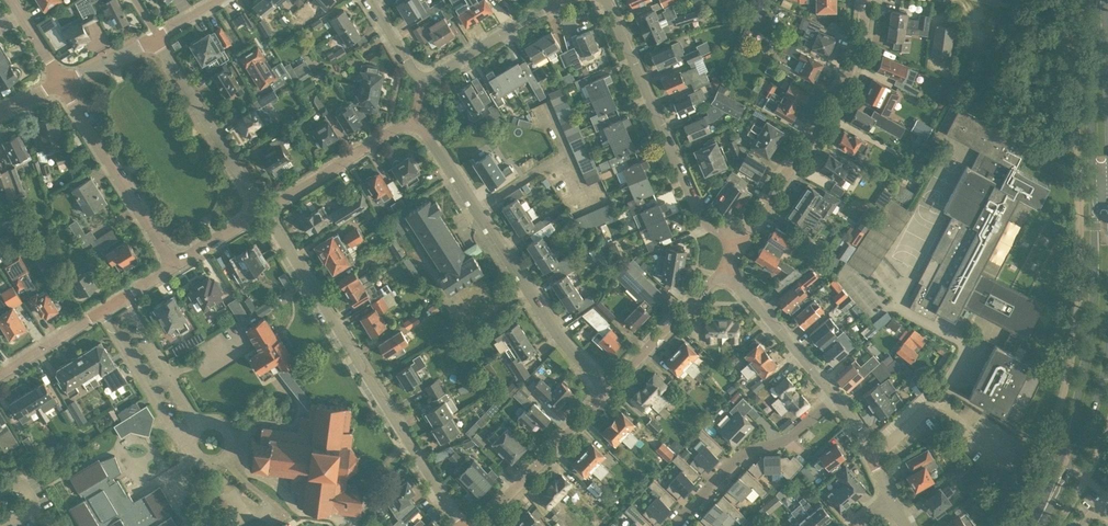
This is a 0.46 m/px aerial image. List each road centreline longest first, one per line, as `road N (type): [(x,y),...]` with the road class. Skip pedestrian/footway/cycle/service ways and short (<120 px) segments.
road 1 (residential): [(463,525),(263,210)]
road 2 (primary): [(1092,187),(1086,361),(1048,500)]
road 3 (residential): [(735,243),(845,81),(864,41),(868,0)]
road 4 (residential): [(735,243),(700,216),(604,0)]
road 5 (residential): [(606,389),(557,334),(477,210)]
road 6 (residential): [(62,83),(174,266)]
road 7 (residential): [(672,525),(733,461),(789,436),(835,398)]
road 8 (residential): [(263,210),(153,37)]
road 9 (residential): [(0,374),(174,266)]
road 10 (residential): [(476,525),(606,389)]
road 11 (primary): [(1096,0),(1092,187)]
road 12 (residential): [(263,210),(414,124)]
road 13 (residential): [(835,398),(722,269)]
road 14 (residential): [(606,389),(722,269)]
road 15 (residential): [(423,77),(561,0)]
road 16 (primary): [(1048,500),(1087,432),(1107,357)]

